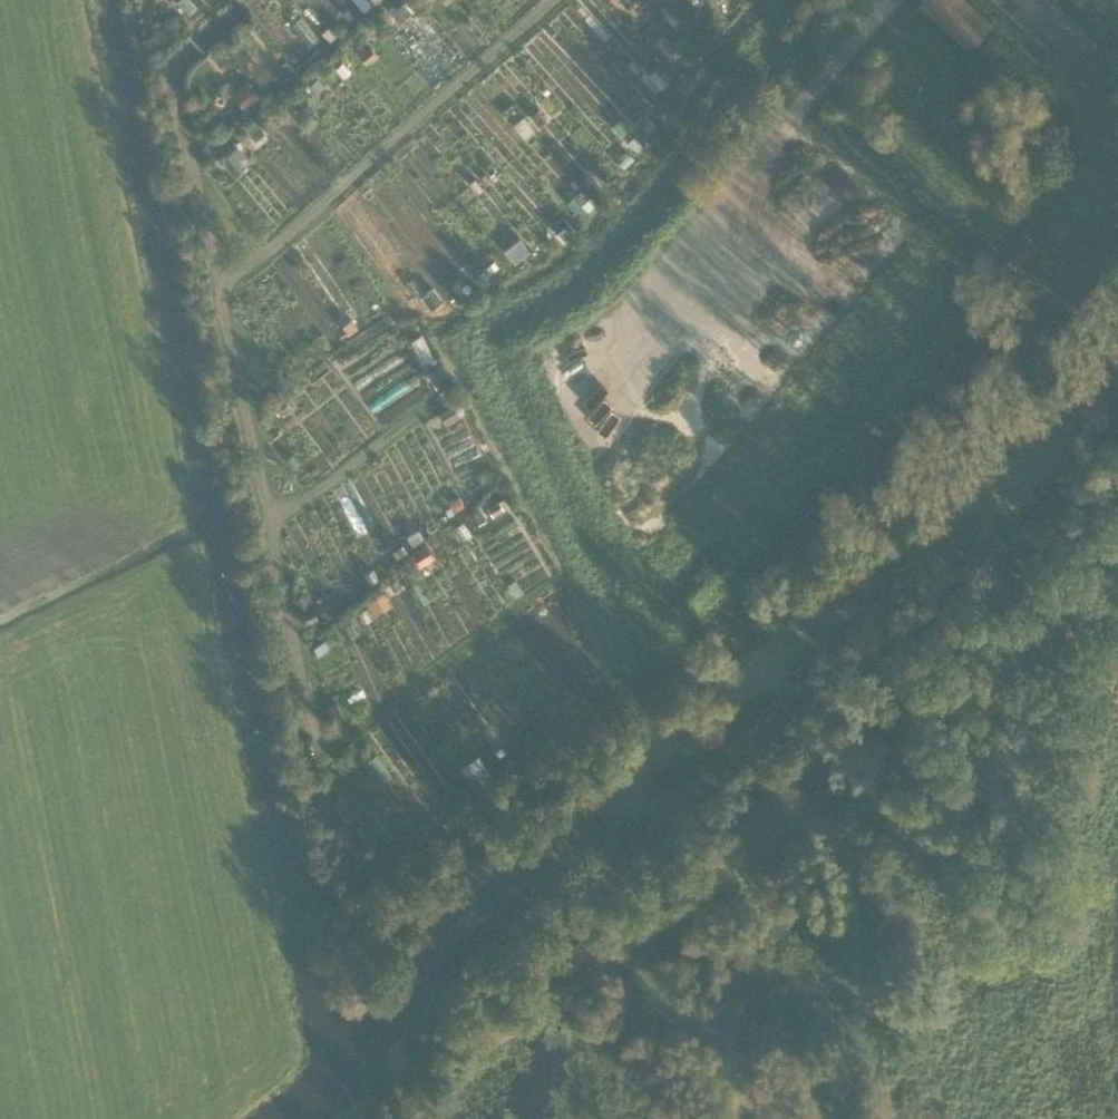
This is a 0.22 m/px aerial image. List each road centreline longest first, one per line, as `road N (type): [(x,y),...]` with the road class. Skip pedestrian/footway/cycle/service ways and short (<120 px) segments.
road 1 (track): [(248,0),(184,56),(176,77),(313,732),(328,743),(344,739)]
road 2 (track): [(216,276),(277,244),(553,0)]
road 3 (track): [(431,402),(269,527)]

